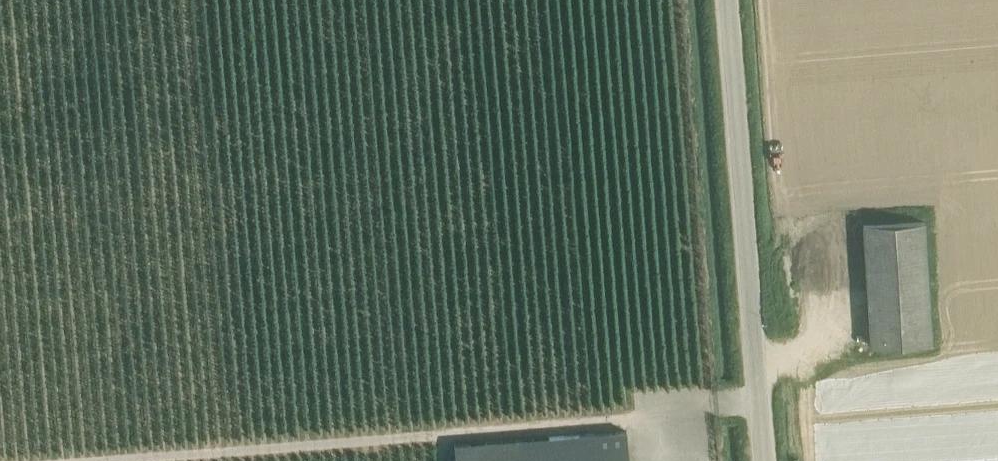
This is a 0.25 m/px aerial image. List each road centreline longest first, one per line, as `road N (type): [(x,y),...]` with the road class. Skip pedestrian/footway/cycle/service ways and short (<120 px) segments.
road 1 (unclassified): [(764,460),(727,0)]

